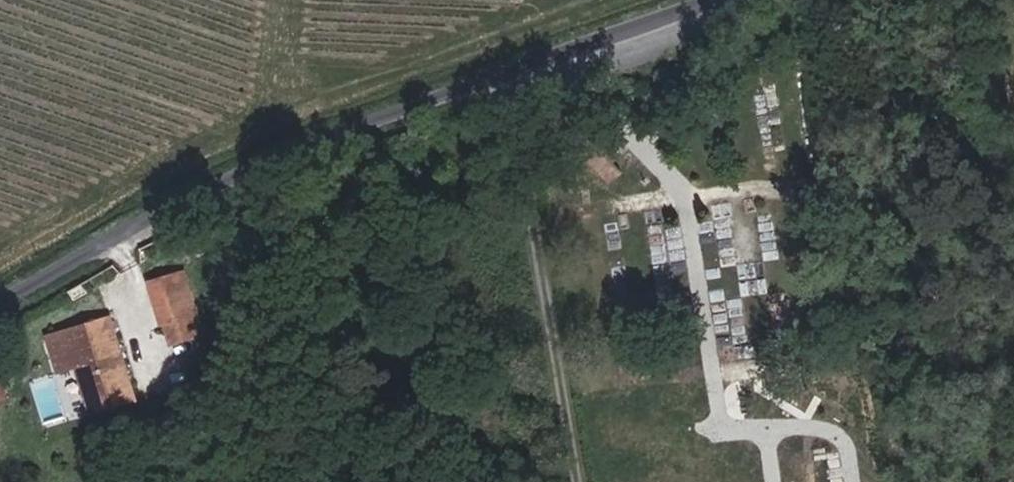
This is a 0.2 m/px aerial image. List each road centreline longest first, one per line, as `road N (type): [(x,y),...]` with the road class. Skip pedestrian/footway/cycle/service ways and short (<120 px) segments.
road 1 (unclassified): [(0,300),(269,163),(718,0)]

